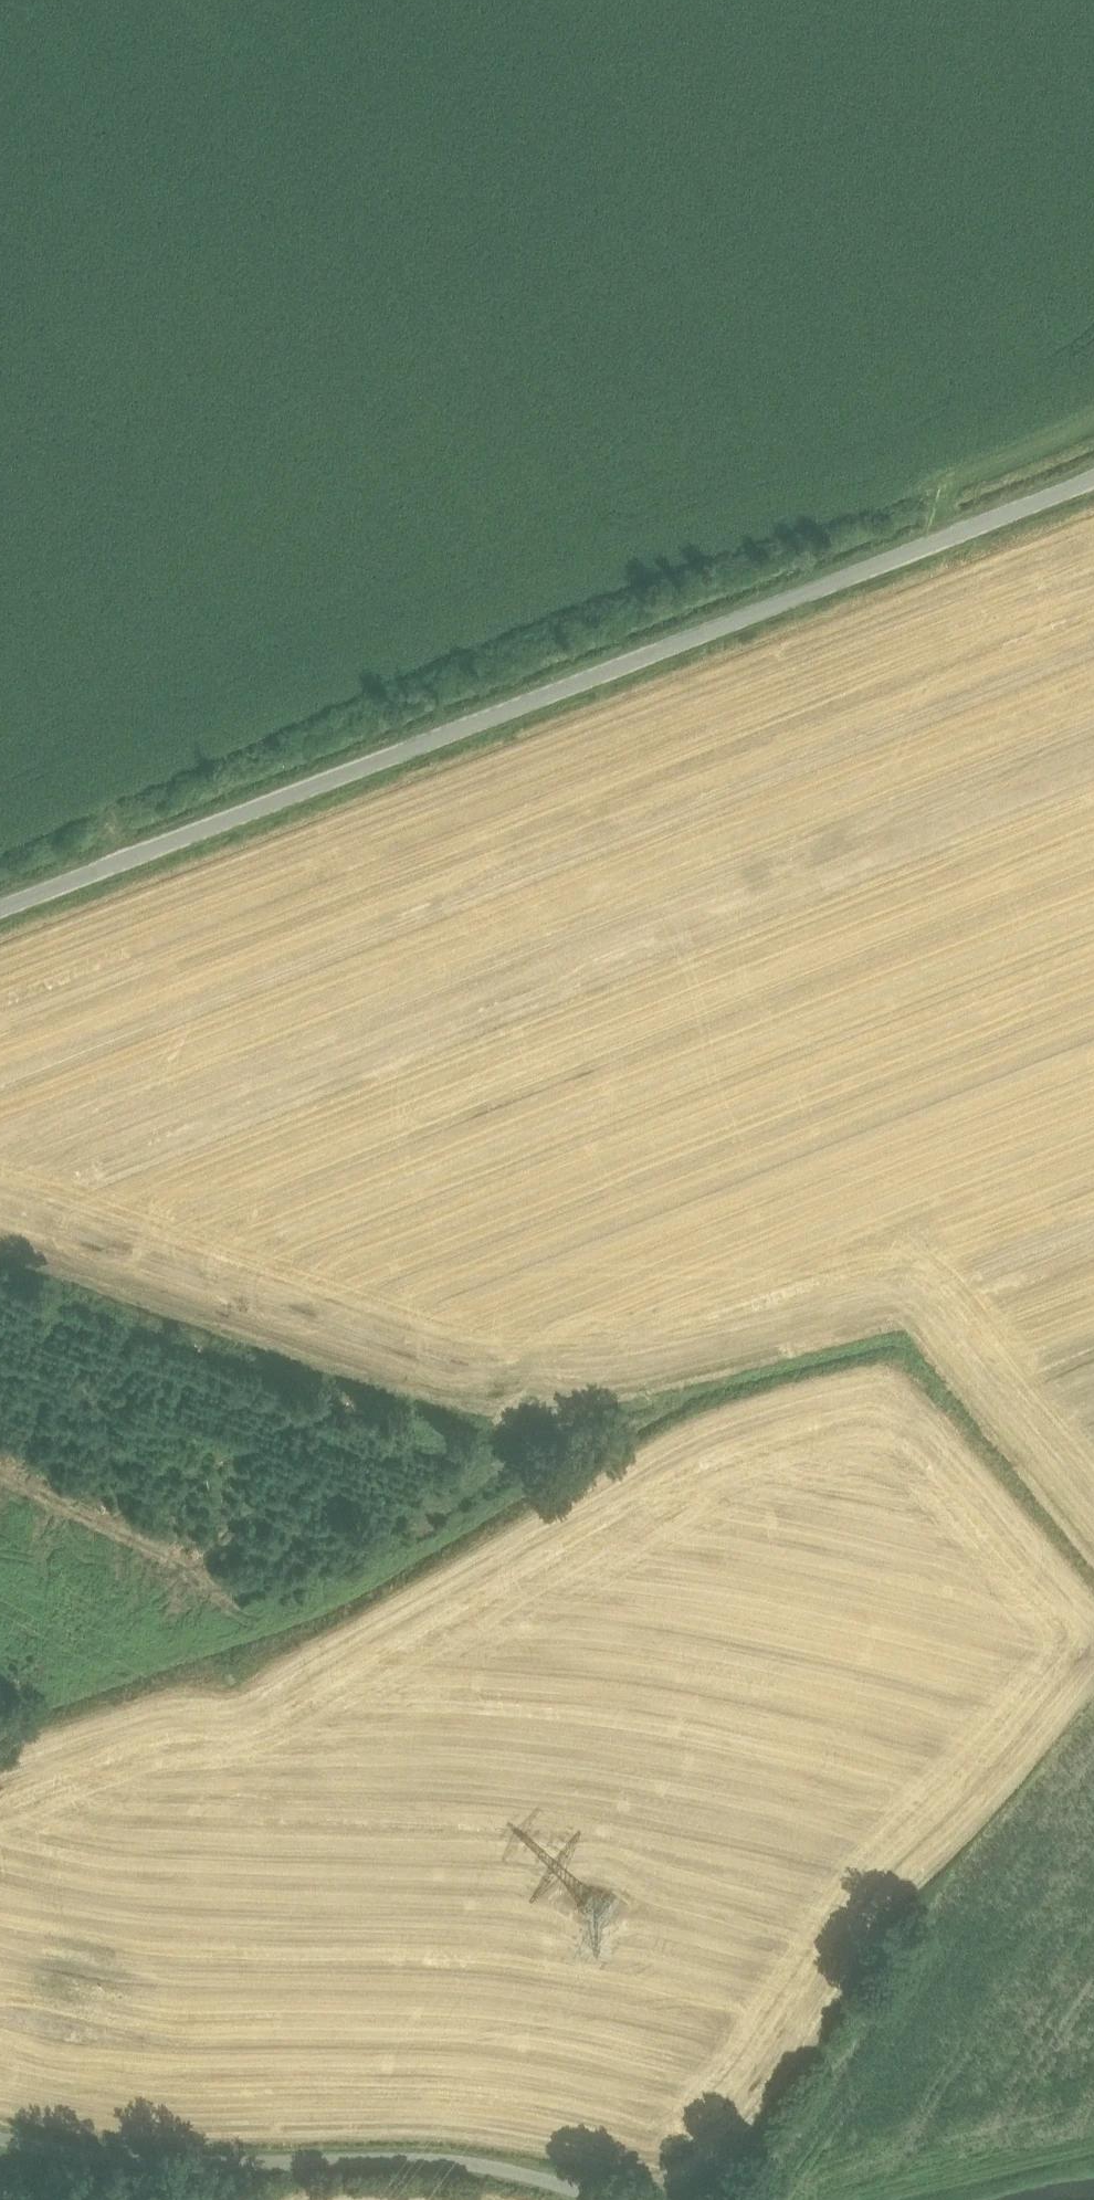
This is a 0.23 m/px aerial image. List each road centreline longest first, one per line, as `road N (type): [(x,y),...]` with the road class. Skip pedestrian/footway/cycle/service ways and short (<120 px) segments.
road 1 (unclassified): [(1093,482),(0,913)]
road 2 (unclassified): [(602,2199),(457,2163),(240,2166),(90,2156),(0,2137)]

